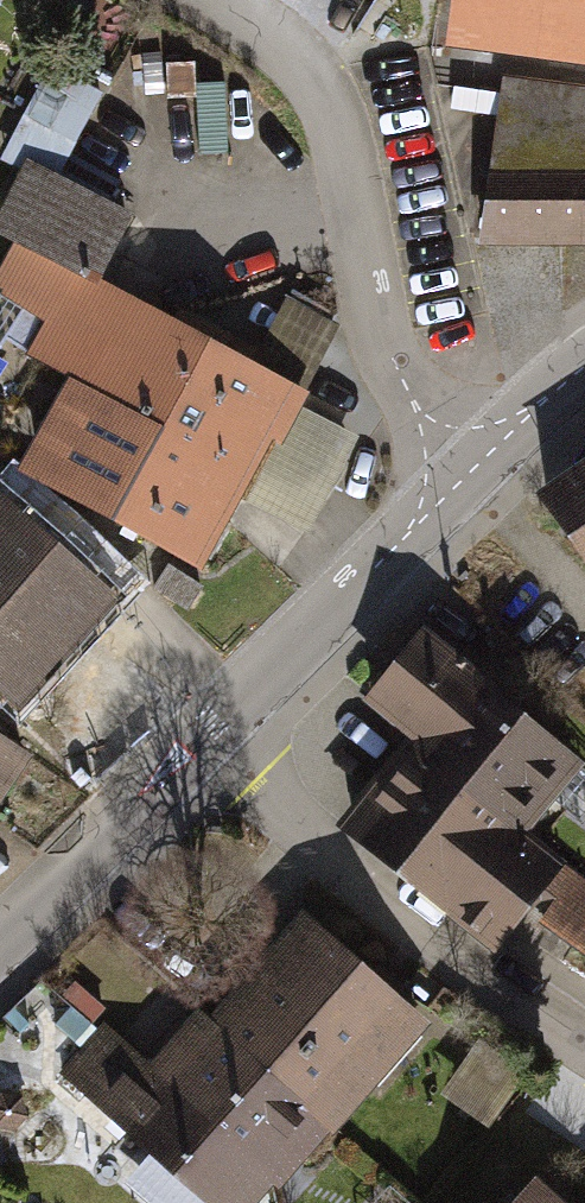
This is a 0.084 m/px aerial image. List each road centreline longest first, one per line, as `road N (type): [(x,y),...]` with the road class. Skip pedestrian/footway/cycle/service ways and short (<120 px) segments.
road 1 (residential): [(470,471),(423,418),(388,354),(337,129),(310,76),(270,35),(213,0)]
road 2 (residential): [(197,745),(337,882),(584,1054)]
road 3 (residential): [(470,471),(197,745)]
road 4 (residential): [(197,745),(0,932)]
road 5 (residential): [(584,367),(470,471)]

